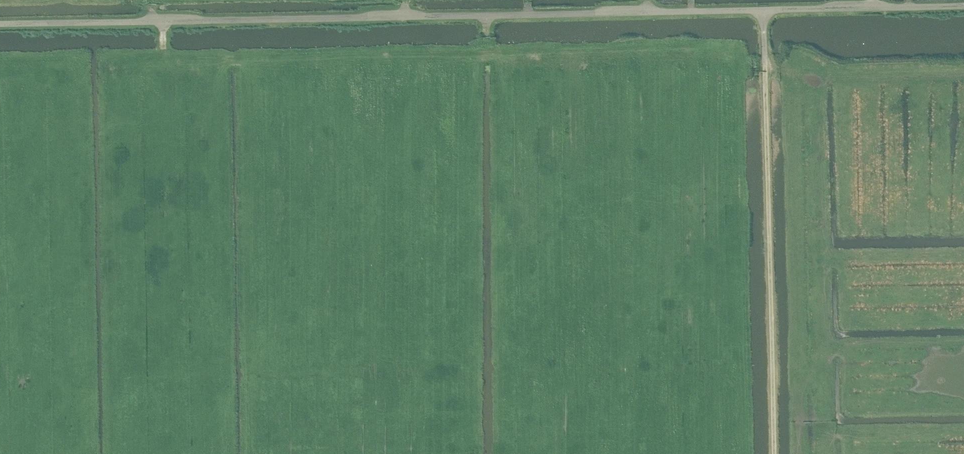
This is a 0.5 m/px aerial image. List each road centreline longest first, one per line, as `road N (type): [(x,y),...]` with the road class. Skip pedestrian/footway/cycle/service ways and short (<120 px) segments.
road 1 (unclassified): [(0,24),(963,6)]
road 2 (track): [(774,453),(763,10)]

